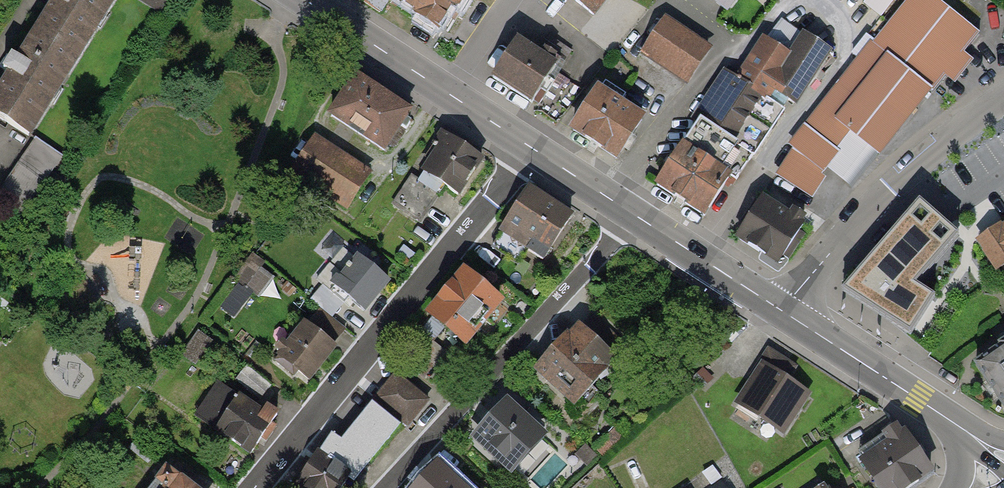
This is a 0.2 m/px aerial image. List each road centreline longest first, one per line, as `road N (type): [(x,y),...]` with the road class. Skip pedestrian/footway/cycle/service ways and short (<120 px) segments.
road 1 (residential): [(256,487),(533,150)]
road 2 (residential): [(634,214),(386,487)]
road 3 (residential): [(1003,93),(902,178),(780,309)]
road 4 (tertiary): [(533,150),(304,0)]
road 5 (tertiary): [(940,414),(780,309)]
road 6 (tertiary): [(780,309),(634,214)]

